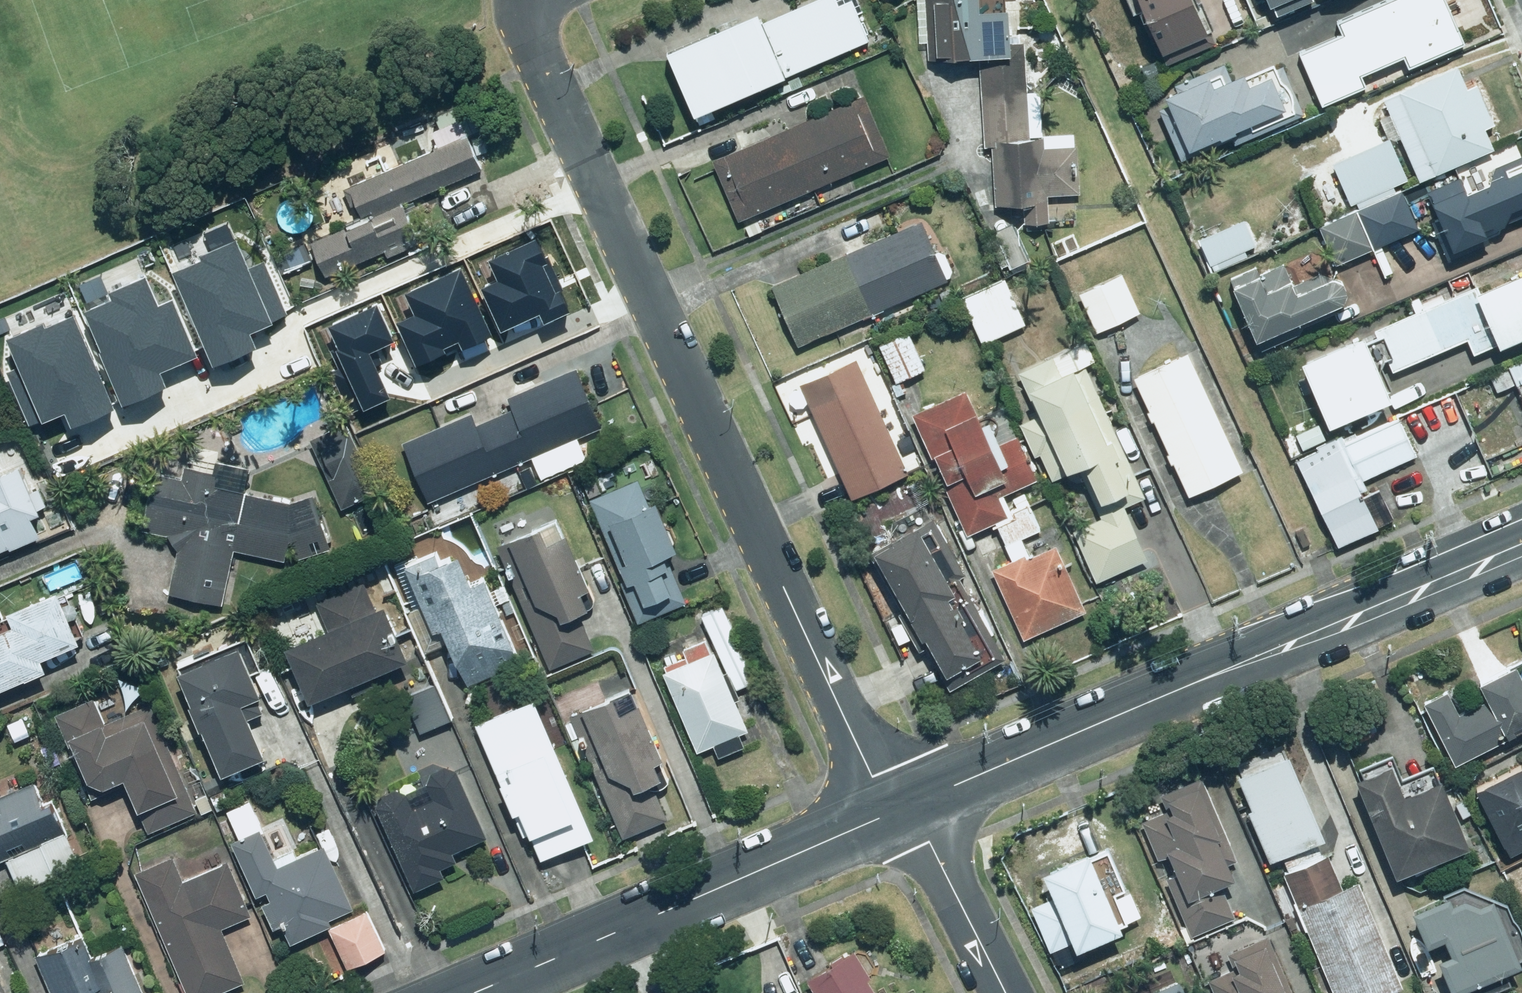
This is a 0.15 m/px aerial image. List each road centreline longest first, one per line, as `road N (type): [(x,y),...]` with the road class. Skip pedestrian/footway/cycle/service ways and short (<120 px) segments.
road 1 (residential): [(888,814),(531,42)]
road 2 (residential): [(1521,545),(913,801)]
road 3 (residential): [(888,814),(470,992)]
road 4 (residential): [(913,801),(1010,992)]

